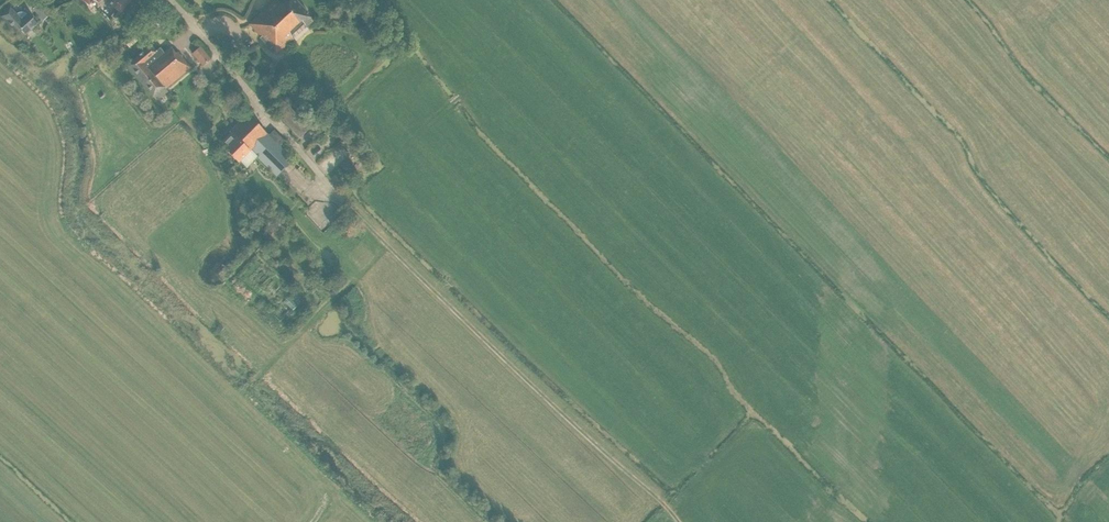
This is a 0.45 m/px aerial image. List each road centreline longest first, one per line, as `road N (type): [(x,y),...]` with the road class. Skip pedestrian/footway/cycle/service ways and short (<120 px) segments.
road 1 (track): [(292,139),(341,197),(680,521)]
road 2 (residential): [(292,139),(170,0)]

